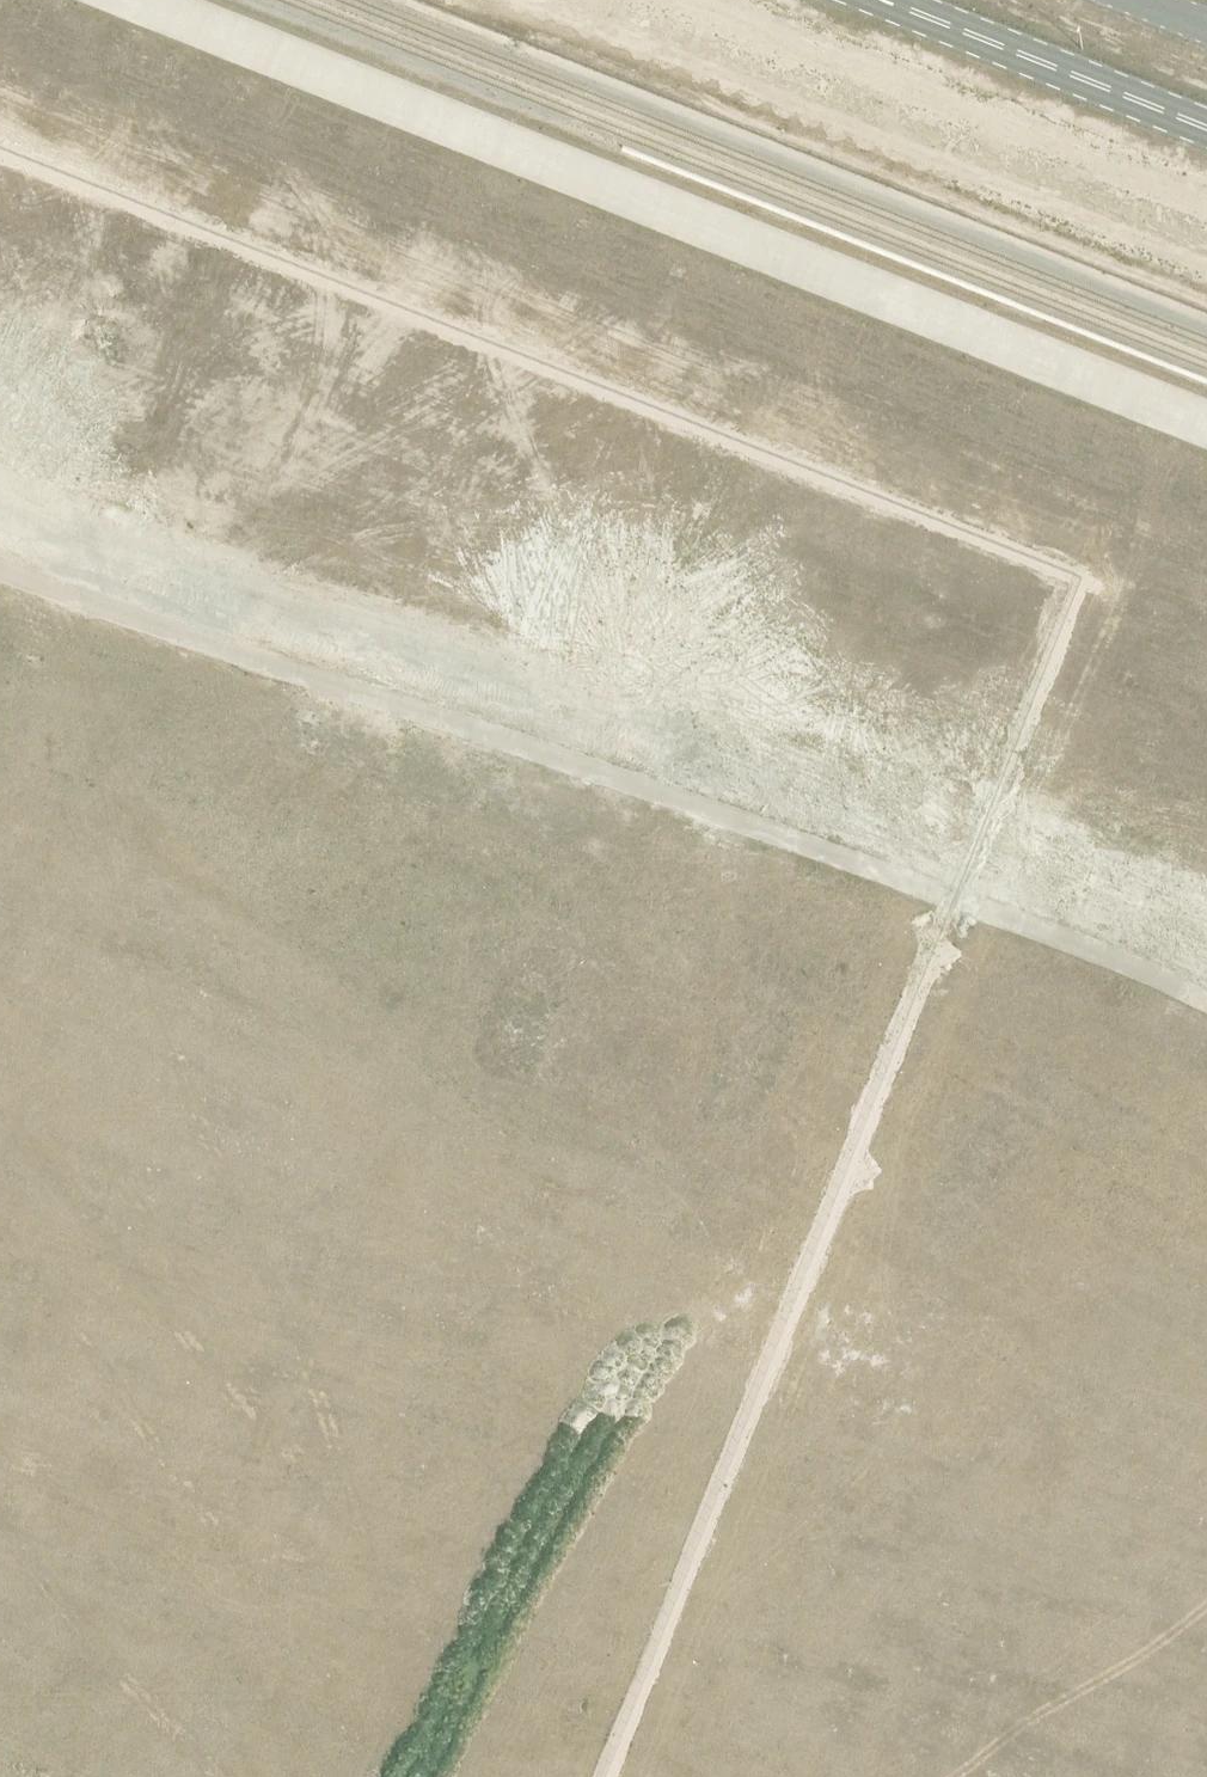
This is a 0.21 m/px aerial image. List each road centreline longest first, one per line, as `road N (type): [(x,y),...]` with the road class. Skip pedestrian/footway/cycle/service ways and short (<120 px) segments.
road 1 (track): [(1206,1002),(1102,954),(605,774),(0,569)]
road 2 (secondary): [(1206,129),(883,0)]

